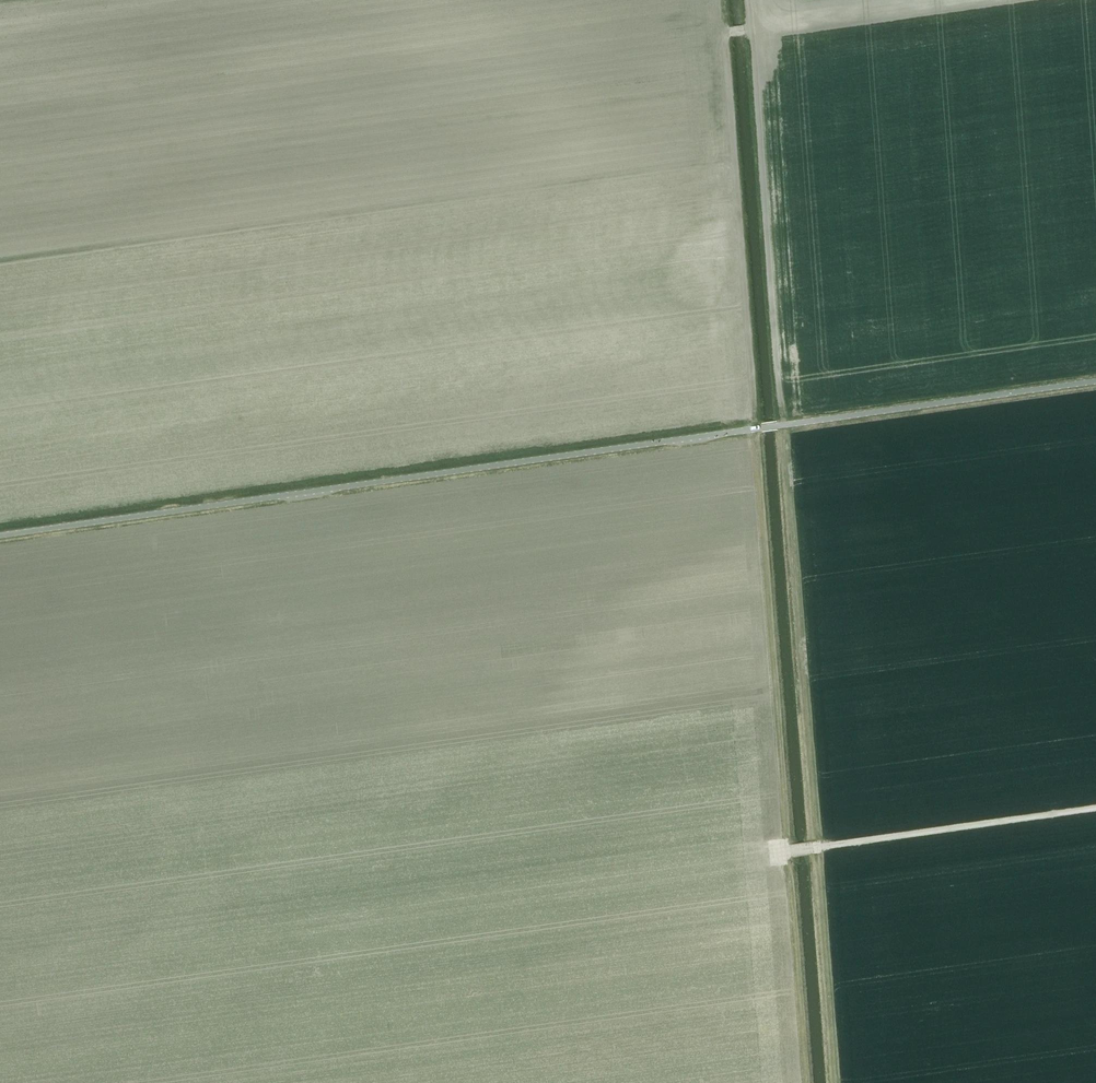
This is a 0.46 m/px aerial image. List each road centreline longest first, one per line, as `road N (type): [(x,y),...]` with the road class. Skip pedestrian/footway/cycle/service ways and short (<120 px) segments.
road 1 (unclassified): [(0,536),(1095,381)]
road 2 (track): [(952,0),(755,28),(753,0)]

